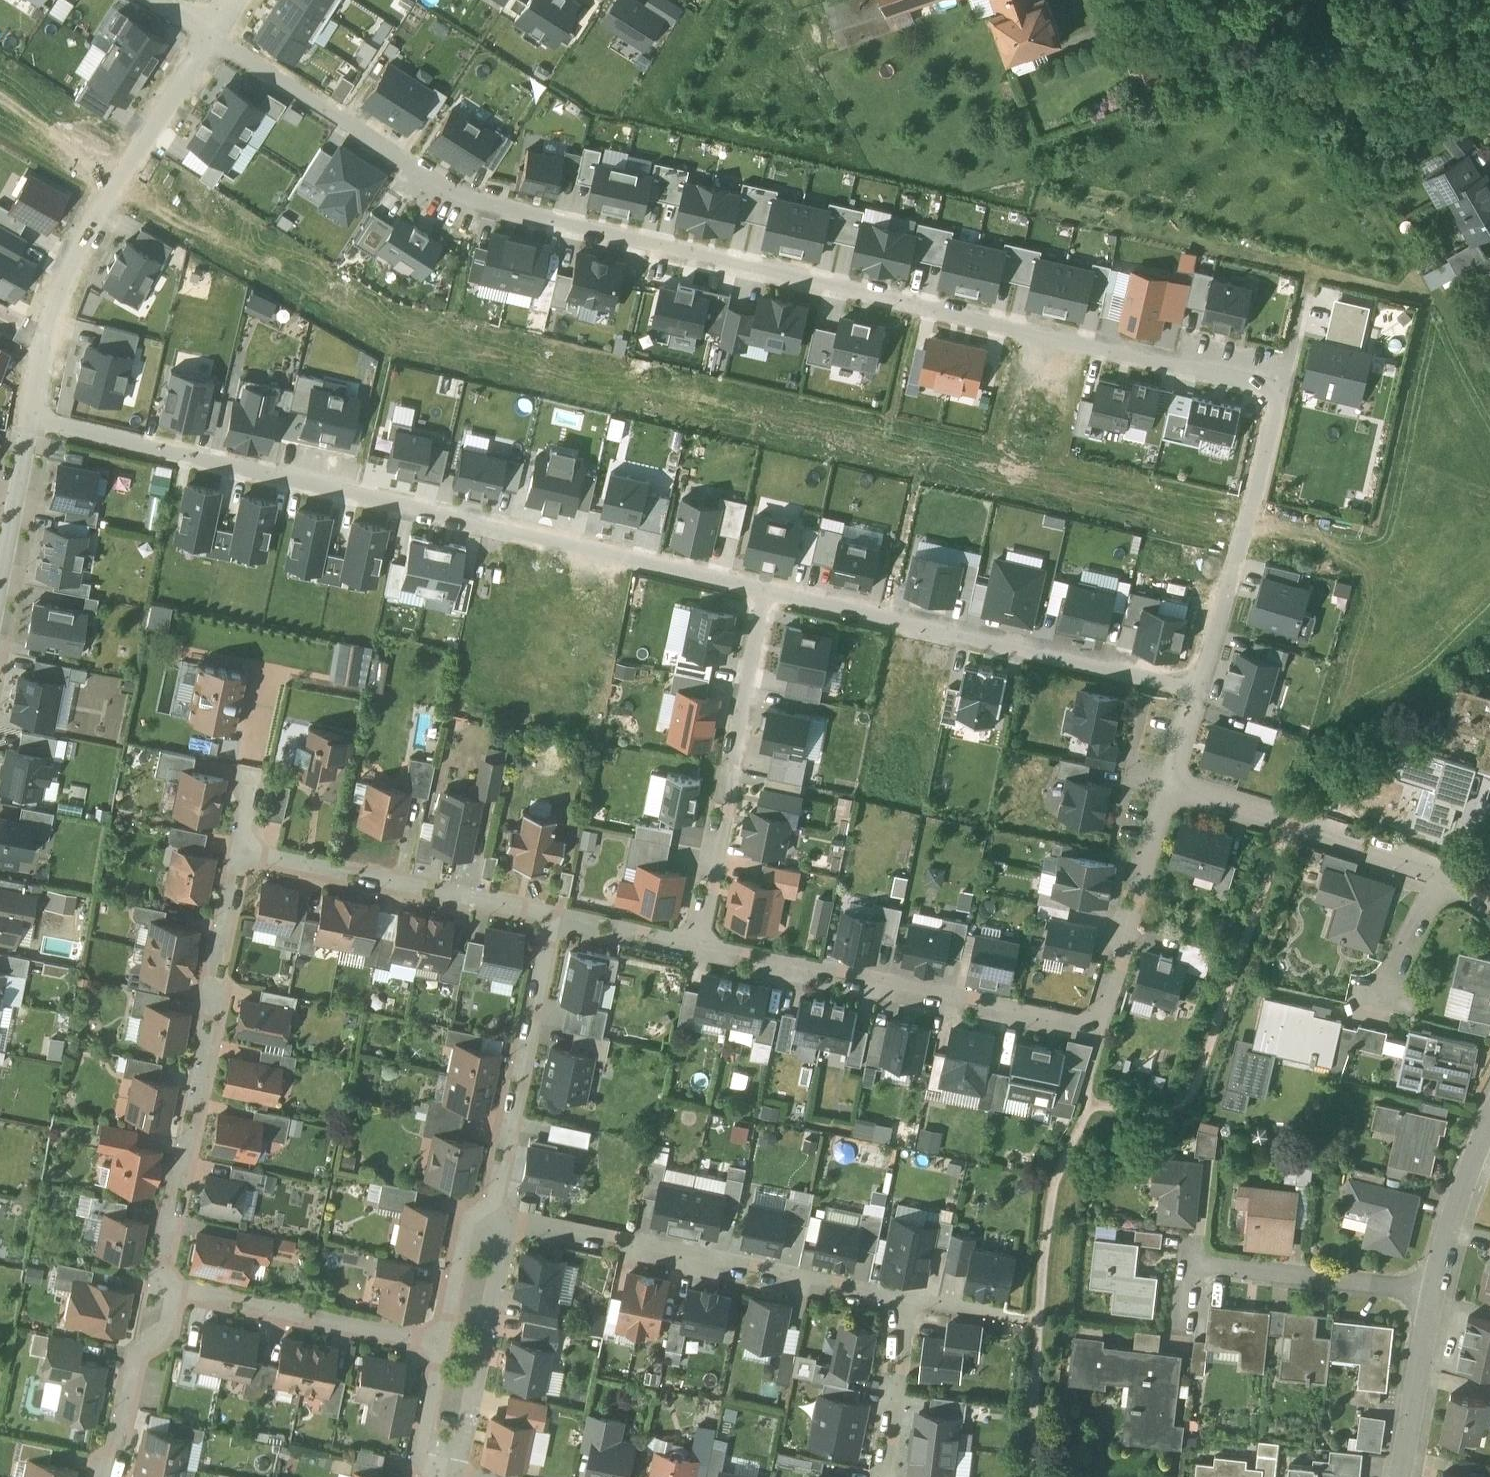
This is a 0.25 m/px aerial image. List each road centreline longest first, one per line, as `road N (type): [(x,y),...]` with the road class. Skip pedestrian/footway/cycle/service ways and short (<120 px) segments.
road 1 (residential): [(768,591),(1190,684),(1201,672),(1252,501),(1276,411),(1269,387),(482,208),(208,32)]
road 2 (residential): [(44,343),(29,421),(768,591)]
road 3 (residential): [(555,919),(240,854),(155,1284)]
road 4 (residential): [(1170,782),(1101,1028),(696,945)]
road 5 (residential): [(915,1305),(540,1232),(511,1234),(488,1280),(457,1456)]
road 6 (residential): [(440,1348),(461,1256),(500,1181),(555,919)]
road 7 (residential): [(208,32),(101,201),(44,343)]
road 8 (residential): [(1450,874),(1170,782)]
road 9 (residential): [(155,1284),(440,1348)]
road 10 (residential): [(1430,1296),(1192,1267)]
road 11 (residential): [(155,1284),(112,1476)]
road 12 (residential): [(1430,1296),(1489,1121)]
road 13 (residential): [(1396,1476),(1430,1296)]
road 14 (residential): [(768,591),(734,769)]
road 15 (residential): [(696,945),(734,769)]
road 16 (residential): [(884,1476),(915,1305)]
road 17 (residential): [(696,945),(555,919)]
road 18 (residential): [(26,436),(0,568)]
road 19 (residential): [(1450,874),(1385,986)]
road 20 (residential): [(1037,1319),(915,1305)]

